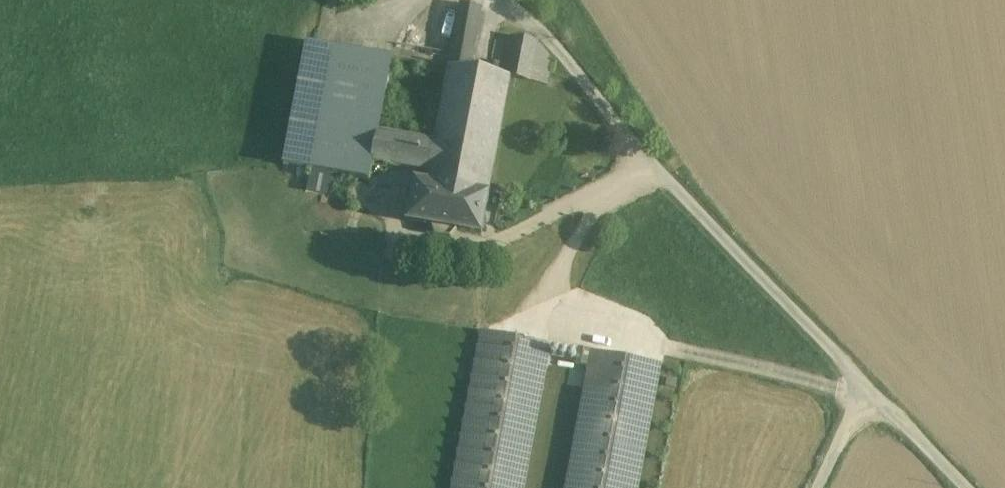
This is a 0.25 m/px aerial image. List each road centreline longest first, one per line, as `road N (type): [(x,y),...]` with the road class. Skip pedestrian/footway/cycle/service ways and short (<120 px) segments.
road 1 (unclassified): [(507,0),(670,183),(967,487)]

